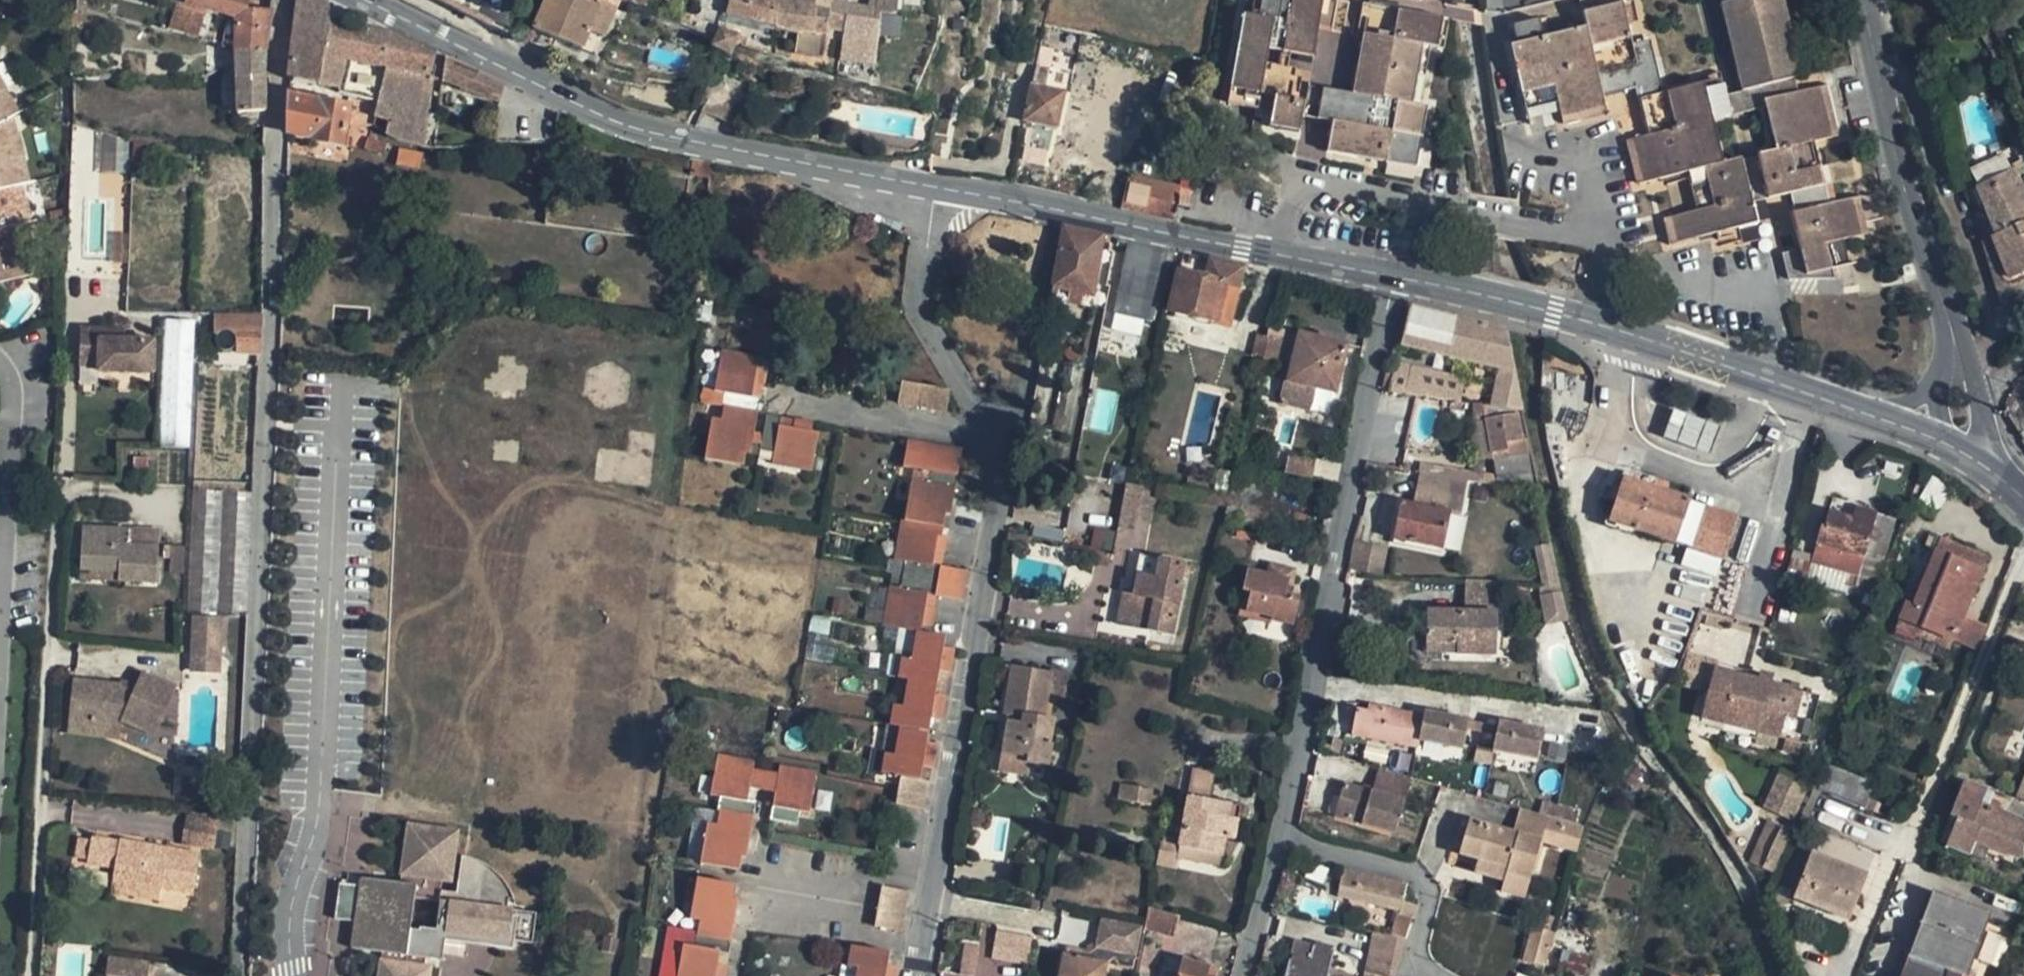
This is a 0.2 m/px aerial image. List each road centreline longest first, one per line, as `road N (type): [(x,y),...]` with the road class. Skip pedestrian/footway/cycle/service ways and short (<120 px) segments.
road 1 (residential): [(277,85),(241,975)]
road 2 (residential): [(932,190),(927,311),(995,419),(997,486),(916,975)]
road 3 (secondary): [(368,0),(610,119),(932,190)]
road 4 (residential): [(1274,825),(1394,275)]
road 5 (secondary): [(1394,275),(1648,338),(1888,415)]
road 6 (secondary): [(932,190),(1394,275)]
road 7 (residential): [(1866,0),(1893,147),(1954,351)]
road 8 (residential): [(1274,825),(1327,853),(1415,878),(1429,901),(1417,955),(1435,975)]
road 9 (residential): [(1240,975),(1274,825)]
road 10 (secondary): [(1888,415),(1998,465)]

